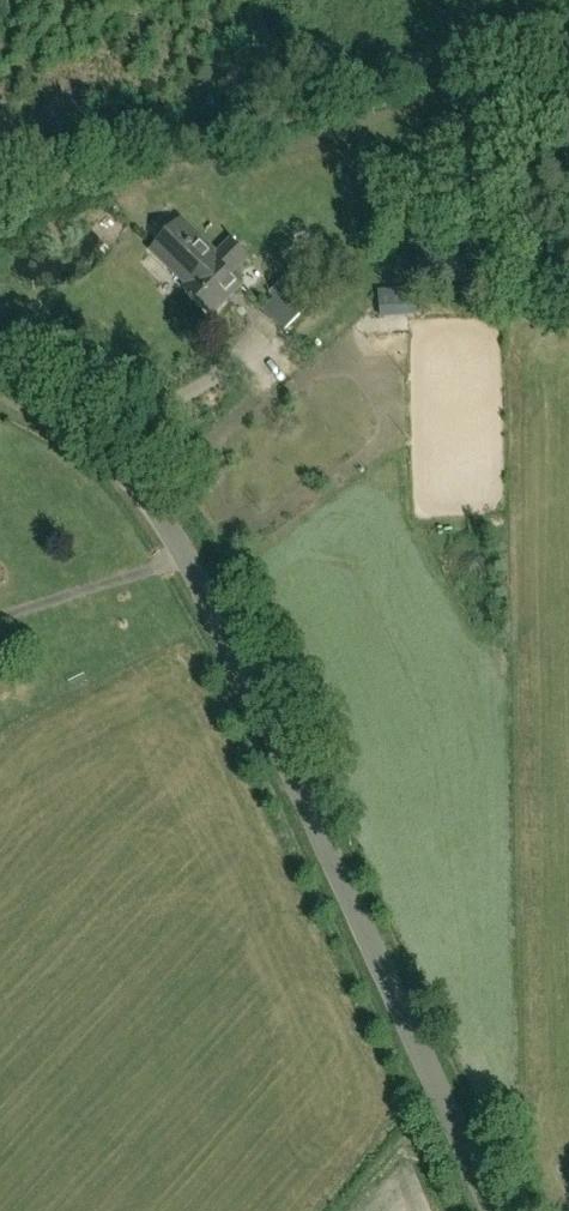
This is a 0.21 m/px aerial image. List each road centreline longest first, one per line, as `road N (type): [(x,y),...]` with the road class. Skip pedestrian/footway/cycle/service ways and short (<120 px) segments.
road 1 (unclassified): [(496,1210),(199,578),(116,460),(0,386)]

